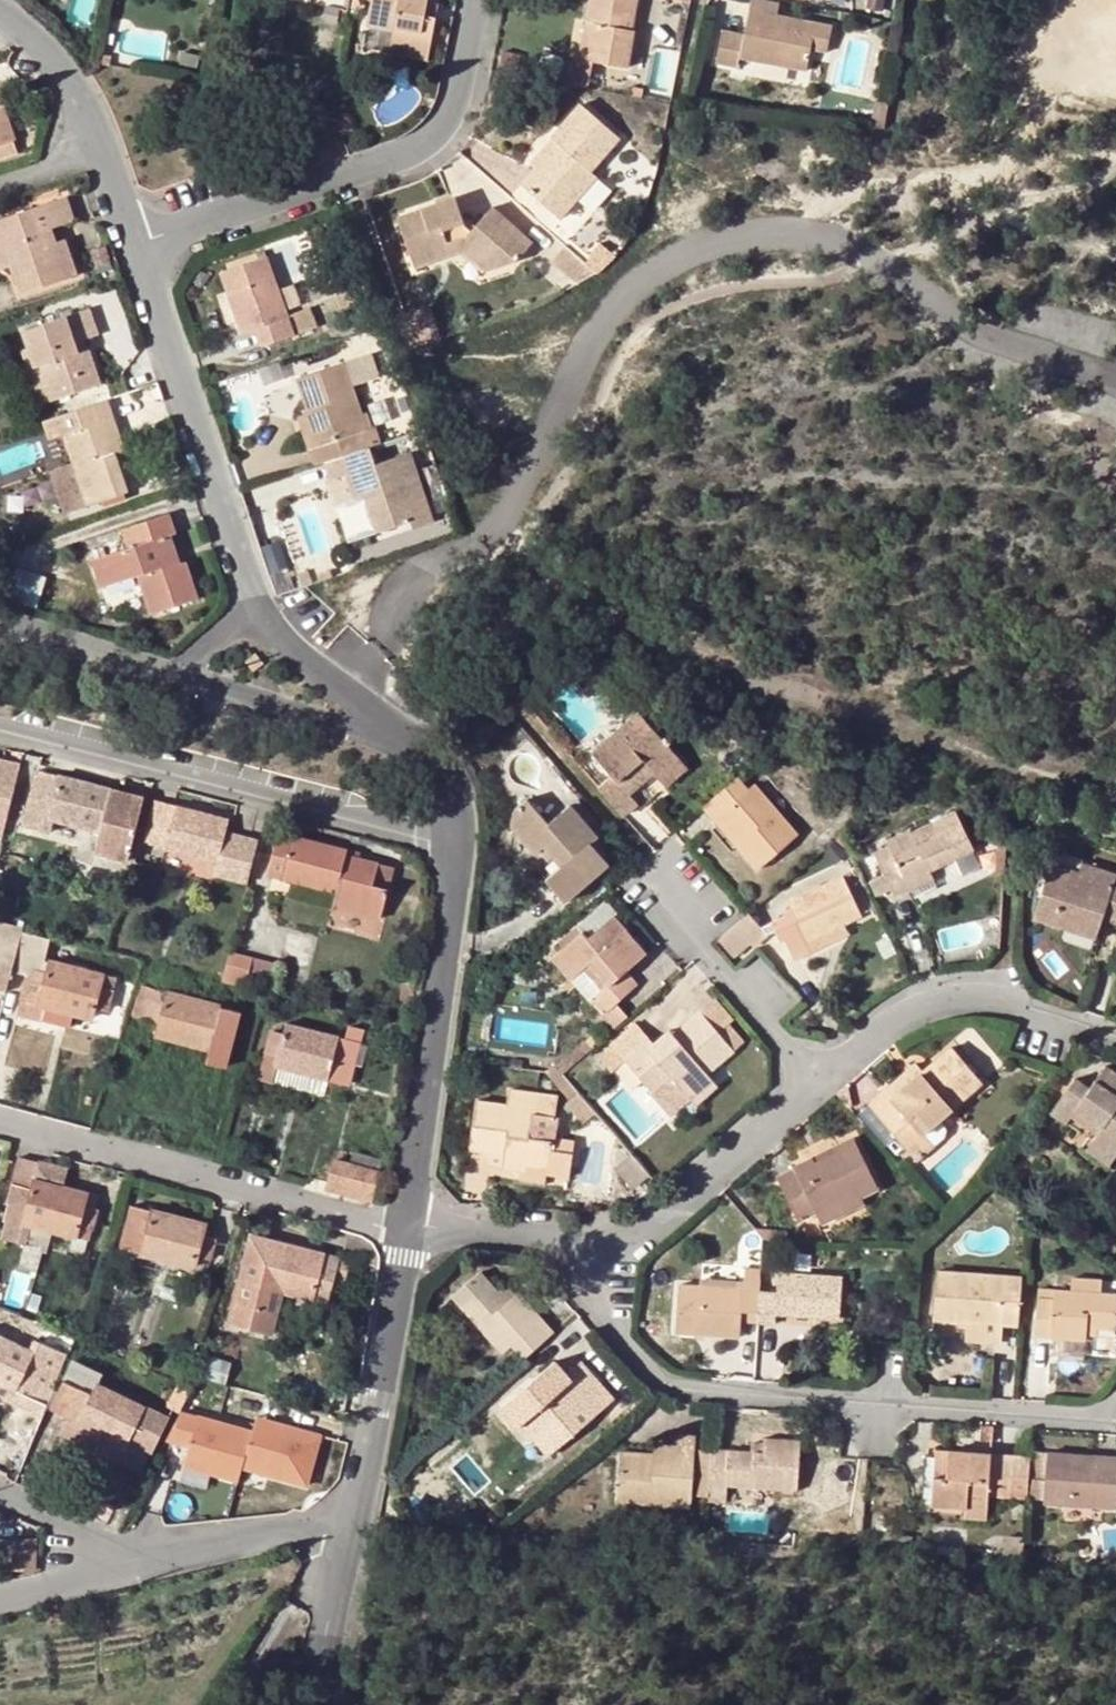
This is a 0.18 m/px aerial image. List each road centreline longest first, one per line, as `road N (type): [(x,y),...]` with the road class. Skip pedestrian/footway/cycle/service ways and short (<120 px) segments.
road 1 (track): [(1115,794),(664,647),(518,559),(495,530)]
road 2 (residential): [(542,1242),(623,1347),(685,1394),(1115,1422)]
road 3 (residential): [(0,729),(458,845)]
road 4 (residential): [(135,244),(420,153),(457,115),(479,0)]
road 5 (residential): [(406,1226),(0,1126)]
road 6 (residential): [(261,611),(135,244)]
road 7 (residential): [(458,845),(406,1226)]
road 8 (residential): [(542,1242),(634,1241),(821,1082)]
road 9 (residential): [(821,1082),(914,1011),(958,994),(1003,999),(1115,1037)]
road 10 (residential): [(406,1226),(350,1530)]
road 11 (residential): [(821,1082),(645,873)]
road 12 (residential): [(104,1574),(350,1530)]
road 13 (residential): [(189,675),(349,727),(374,713)]
road 14 (residential): [(189,675),(0,624)]
road 15 (residential): [(100,156),(68,80),(0,13)]
road 16 (residential): [(350,1530),(319,1704)]
road 17 (residential): [(458,845),(436,765),(374,713)]
road 18 (residential): [(374,713),(291,653),(261,611)]
road 19 (residential): [(0,1490),(81,1529),(104,1574)]
road 20 (residential): [(406,1226),(542,1242)]

